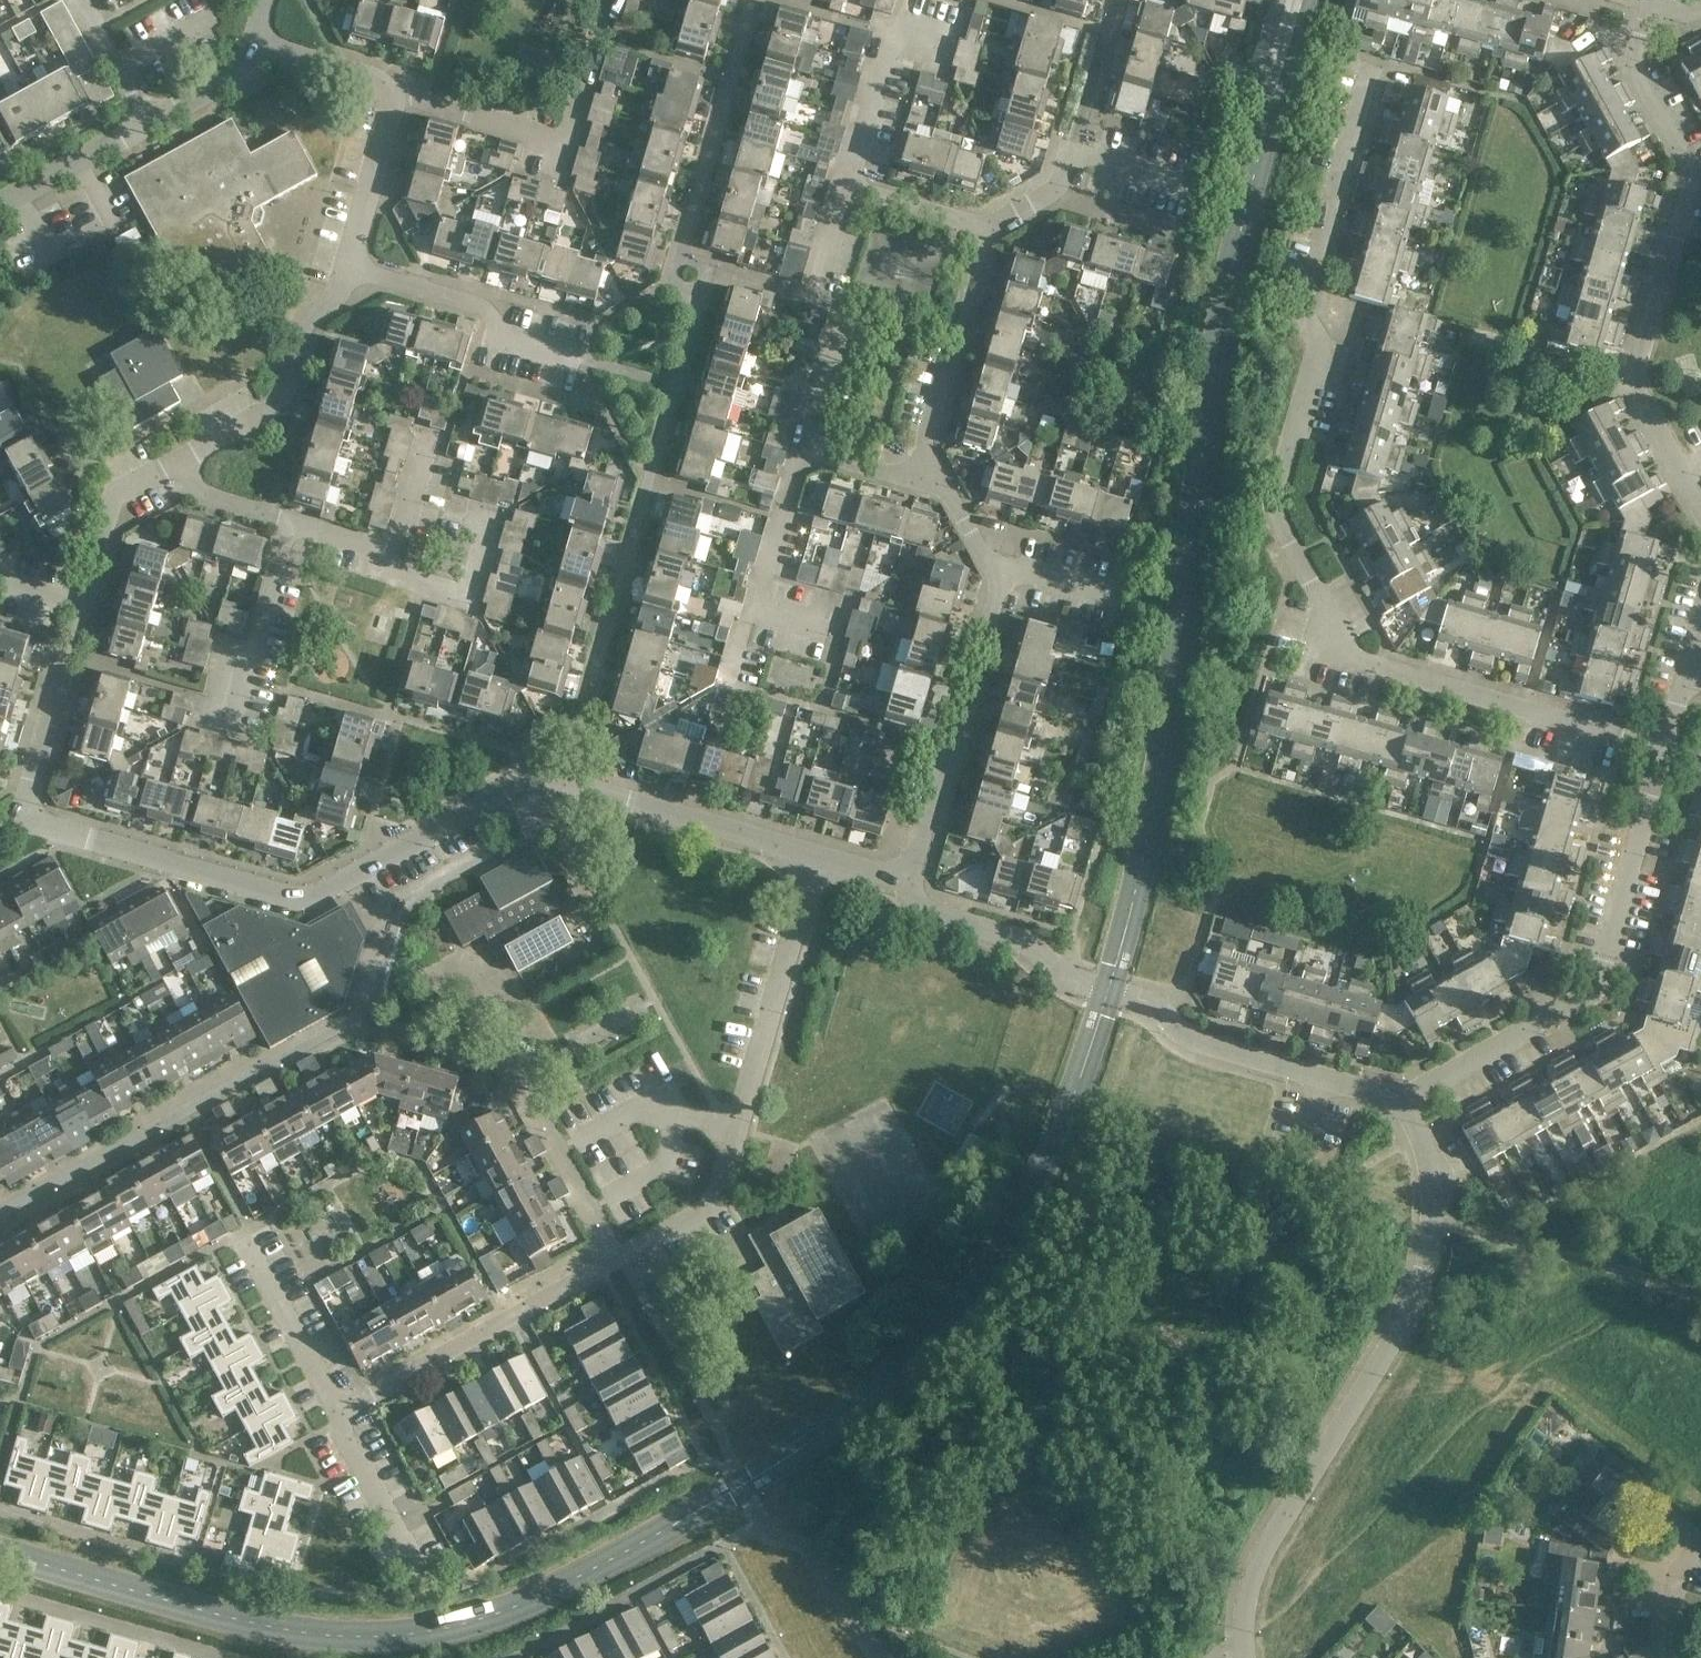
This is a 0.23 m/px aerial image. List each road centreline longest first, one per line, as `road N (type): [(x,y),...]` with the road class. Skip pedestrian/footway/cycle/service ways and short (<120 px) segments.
road 1 (residential): [(1666,741),(1354,656),(1277,514),(1303,399),(1313,263),(1370,65)]
road 2 (residential): [(19,817),(73,611),(111,504),(280,410),(304,320),(352,269),(395,105)]
road 3 (tertiary): [(812,860),(547,790),(502,789),(305,893),(259,888),(19,817)]
road 4 (residential): [(337,1407),(718,1200),(812,860)]
road 5 (residential): [(1700,510),(1635,385),(1697,171),(1638,70),(1654,6)]
road 6 (tertiary): [(1245,1657),(1257,1564),(1405,1319),(1434,1221)]
road 7 (residential): [(1408,1096),(1588,989),(1666,741)]
road 8 (residential): [(909,892),(1006,594),(944,488)]
road 9 (residential): [(395,105),(553,148),(573,132),(609,0)]
road 10 (tertiary): [(1109,991),(1137,998),(1188,1041),(1395,1102)]
road 11 (residential): [(944,488),(923,454),(985,233)]
road 12 (residential): [(823,632),(753,611),(799,450)]
road 13 (tertiary): [(1109,991),(1062,976),(1025,945),(931,916),(909,892)]
road 14 (residential): [(337,1407),(256,1248)]
road 15 (residential): [(0,204),(149,127)]
road 16 (residential): [(412,1552),(337,1407)]
road 17 (residential): [(395,105),(383,86),(258,53)]
road 18 (residential): [(944,488),(799,450)]
road 19 (residential): [(149,127),(80,0)]
road 20 (residential): [(985,233),(848,193)]
road 21 (residential): [(258,53),(241,79),(149,127)]
road 22 (tertiary): [(1395,1102),(1431,1172),(1434,1221)]
road 23 (residential): [(1674,1657),(1668,1632),(1676,1577),(1700,1541)]
road 24 (residential): [(799,450),(835,331)]
road 25 (residential): [(1078,159),(1026,213),(985,233)]

